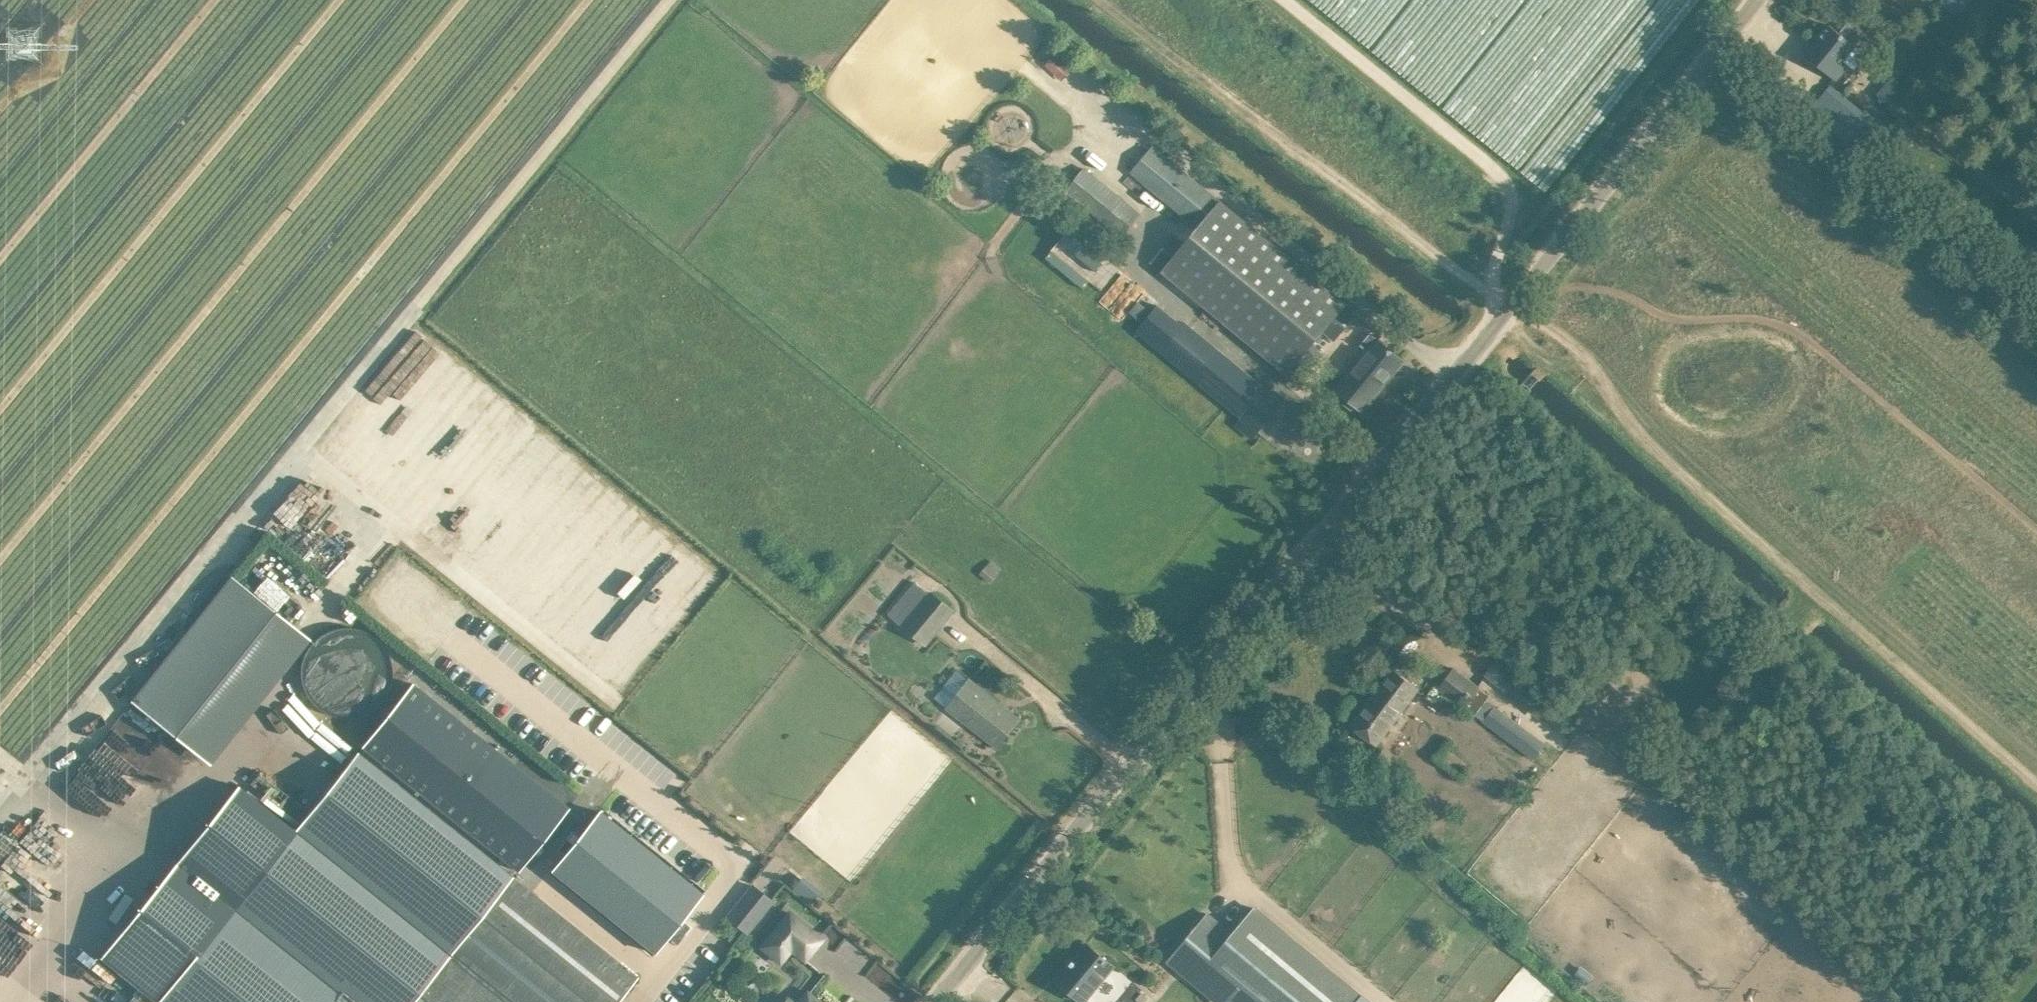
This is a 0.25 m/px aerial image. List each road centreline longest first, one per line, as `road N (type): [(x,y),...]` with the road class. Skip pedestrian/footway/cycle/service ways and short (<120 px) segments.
road 1 (unclassified): [(939,1001),(1755,0)]
road 2 (track): [(1503,313),(1472,279),(1105,0)]

